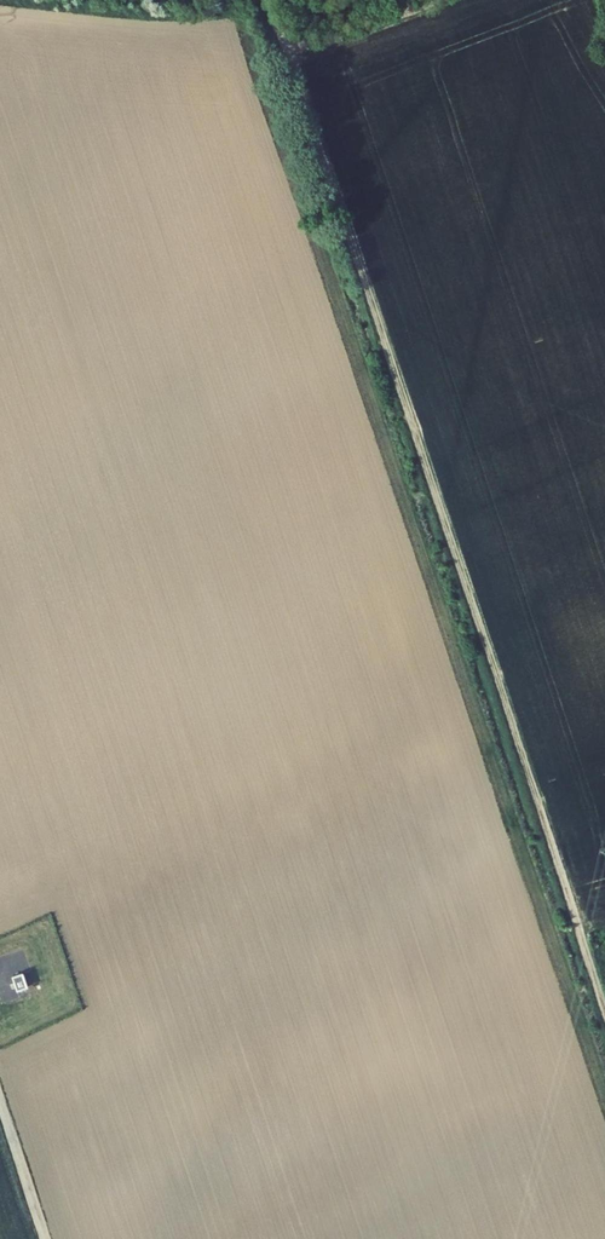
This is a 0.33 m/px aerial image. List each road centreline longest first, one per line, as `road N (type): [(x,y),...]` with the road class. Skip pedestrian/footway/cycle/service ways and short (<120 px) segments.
road 1 (track): [(604,996),(285,39)]
road 2 (unclassified): [(266,0),(285,39),(311,45),(437,0)]
road 3 (unclassified): [(45,1238),(0,1100)]

